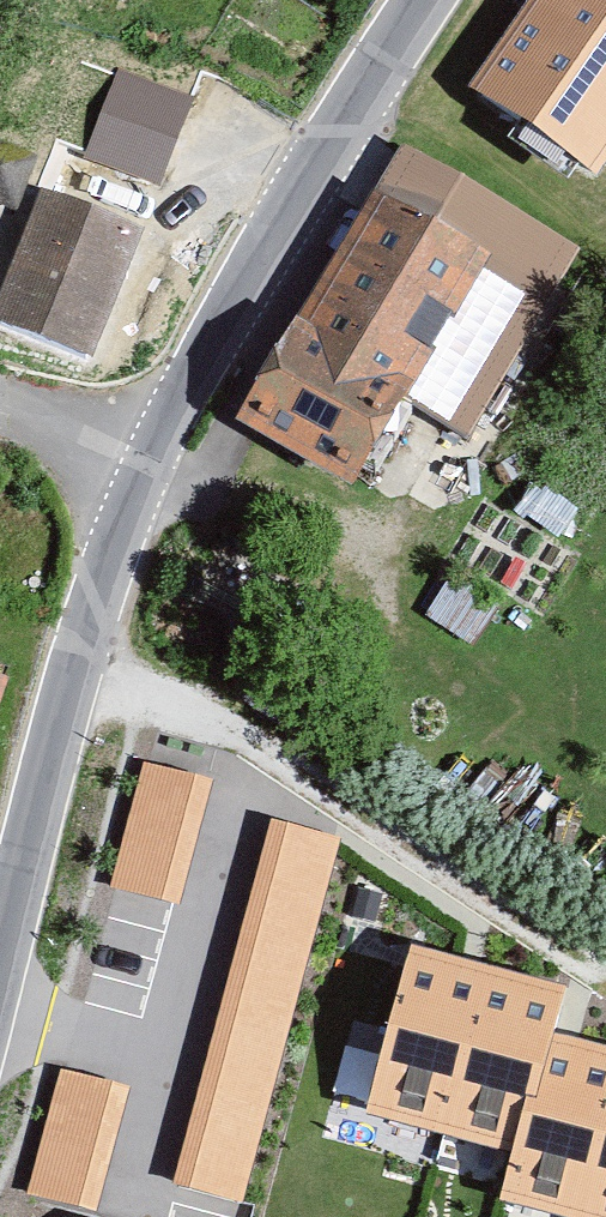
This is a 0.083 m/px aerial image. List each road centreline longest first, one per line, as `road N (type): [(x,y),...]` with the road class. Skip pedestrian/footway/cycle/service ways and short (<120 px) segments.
road 1 (tertiary): [(0,944),(142,449),(429,0)]

